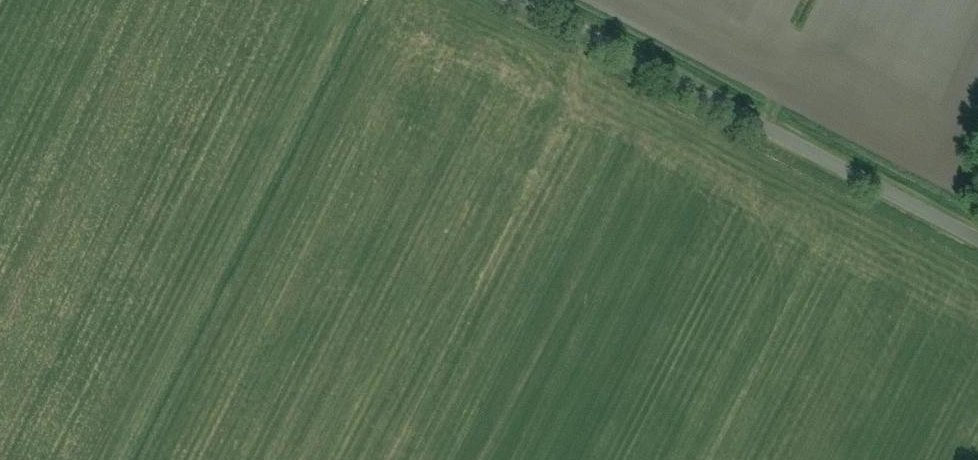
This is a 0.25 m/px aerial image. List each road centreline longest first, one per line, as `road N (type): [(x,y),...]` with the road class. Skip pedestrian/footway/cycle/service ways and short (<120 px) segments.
road 1 (unclassified): [(977,239),(512,0)]

